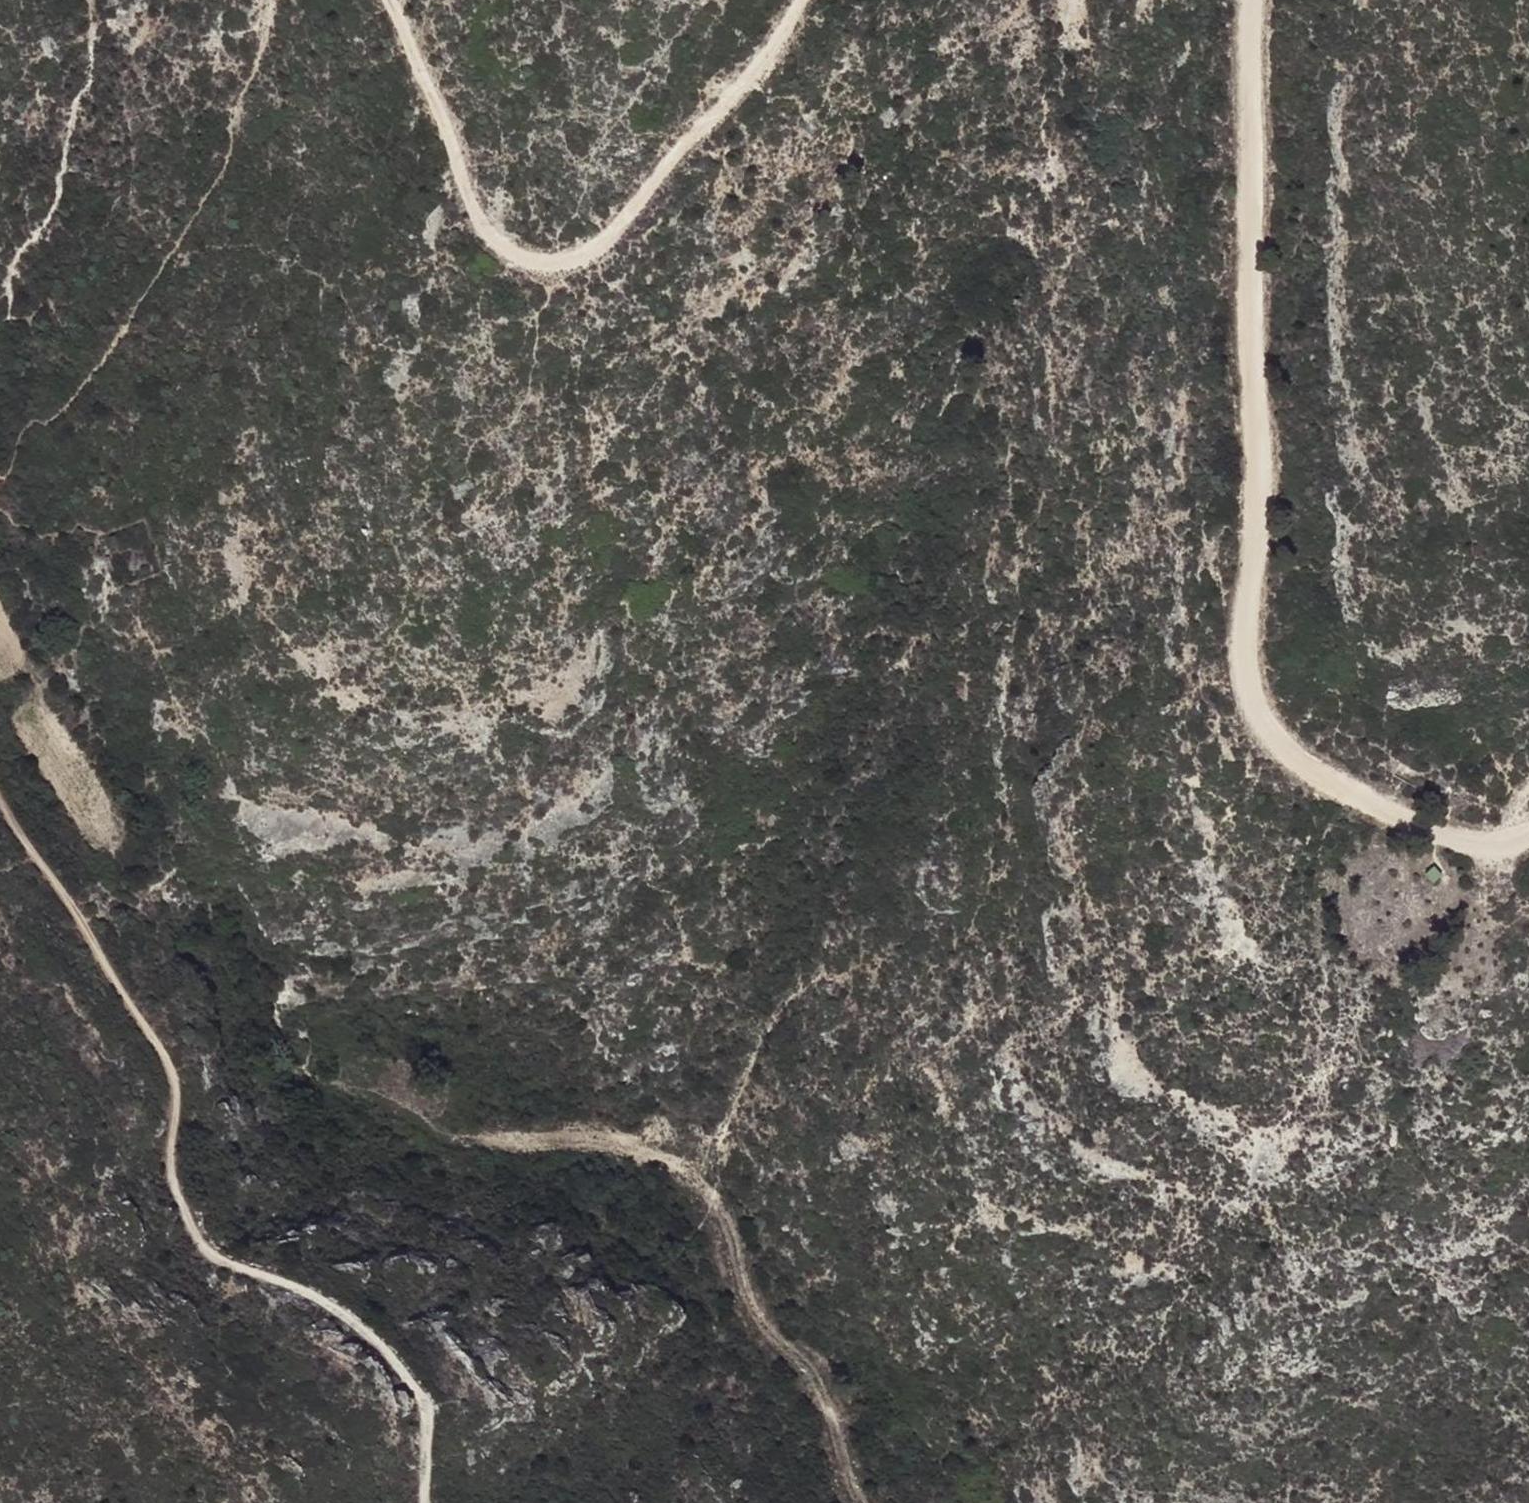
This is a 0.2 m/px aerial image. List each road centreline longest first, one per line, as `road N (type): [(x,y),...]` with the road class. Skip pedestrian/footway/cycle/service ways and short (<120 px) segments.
road 1 (track): [(1259,0),(1252,238),(1263,445),(1247,583),(1251,689),(1285,746),(1356,794),(1519,845),(1528,838)]
road 2 (track): [(429,1502),(432,1438),(420,1397),(384,1347),(312,1295),(209,1261),(193,1240),(167,1184),(180,1108),(173,1080),(0,810)]
road 3 (track): [(387,0),(448,133),(474,219),(502,257),(548,262),(593,254),(766,77),(810,0)]

